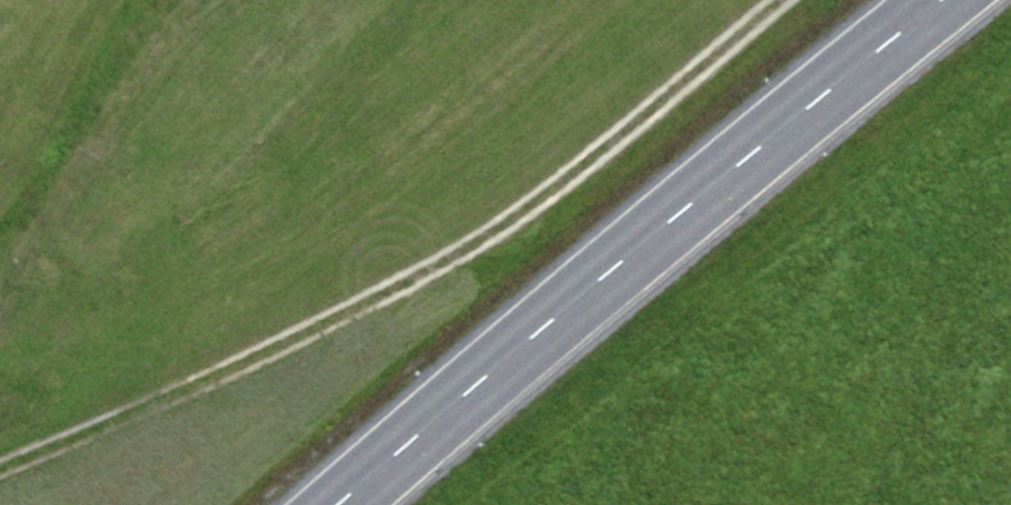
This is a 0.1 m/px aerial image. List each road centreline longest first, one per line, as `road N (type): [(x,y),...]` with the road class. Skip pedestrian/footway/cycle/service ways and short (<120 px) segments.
road 1 (track): [(0,469),(337,325),(518,226),(783,0)]
road 2 (primary): [(944,0),(654,233),(349,504)]

